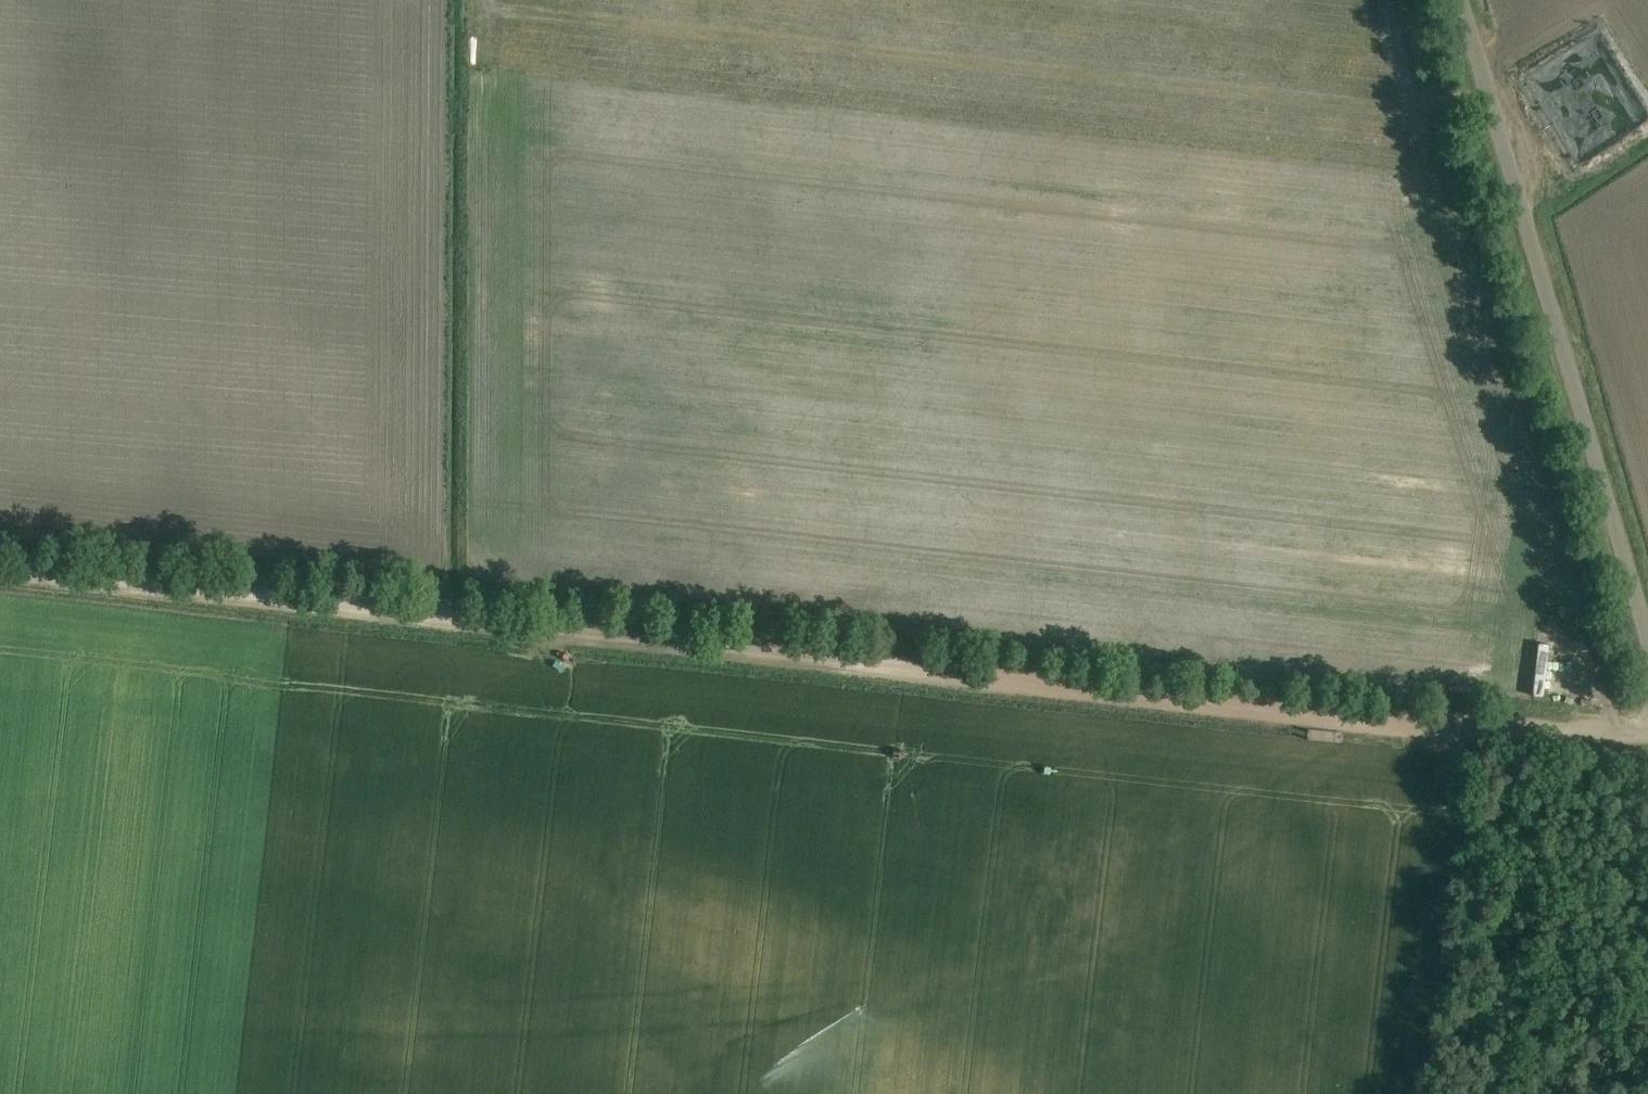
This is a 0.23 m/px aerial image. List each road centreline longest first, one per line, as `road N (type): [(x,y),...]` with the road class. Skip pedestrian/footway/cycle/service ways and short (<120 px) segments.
road 1 (track): [(0,565),(1420,720),(1647,738)]
road 2 (unclassified): [(1647,641),(1461,0)]

